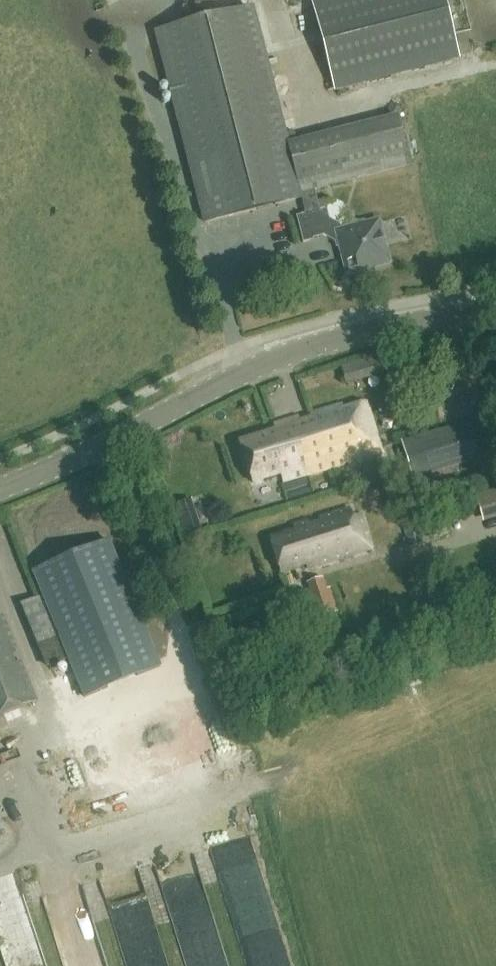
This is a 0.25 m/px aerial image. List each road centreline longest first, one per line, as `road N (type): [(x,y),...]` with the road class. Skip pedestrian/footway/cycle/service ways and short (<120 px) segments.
road 1 (tertiary): [(0,485),(317,345),(495,308)]

